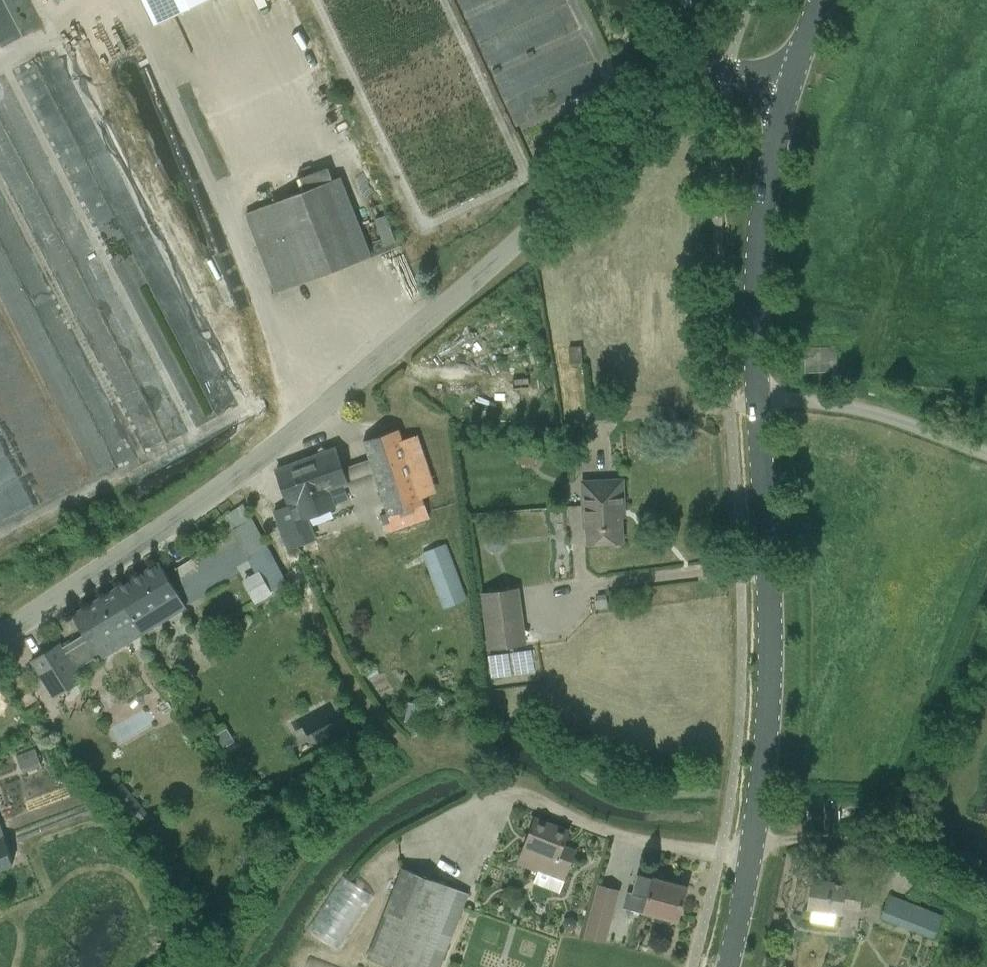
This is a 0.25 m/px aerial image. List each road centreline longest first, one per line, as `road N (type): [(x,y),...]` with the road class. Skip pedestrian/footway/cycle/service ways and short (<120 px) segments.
road 1 (unclassified): [(0,642),(115,573),(250,474),(443,311),(648,96),(698,73),(785,84)]
road 2 (tertiary): [(727,966),(767,719),(757,263),(785,84)]
road 3 (track): [(750,850),(855,841),(986,906)]
road 4 (track): [(759,402),(882,415),(986,453)]

